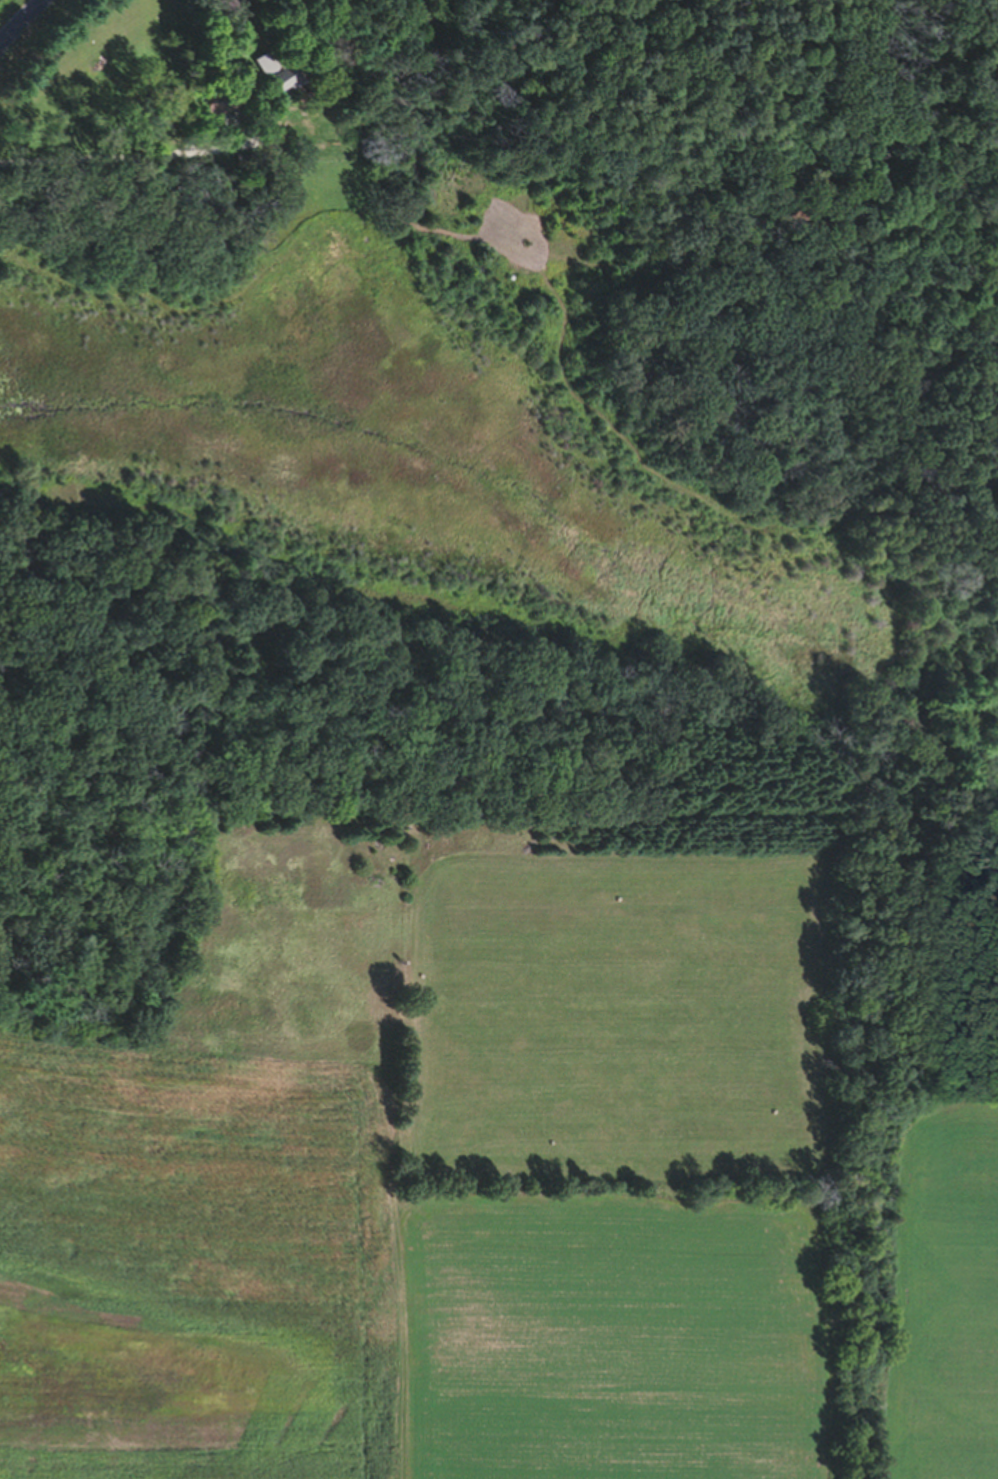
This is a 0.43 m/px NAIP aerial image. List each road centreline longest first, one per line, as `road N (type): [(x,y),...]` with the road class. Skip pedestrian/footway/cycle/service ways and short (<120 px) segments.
road 1 (residential): [(0,168),(159,235)]

